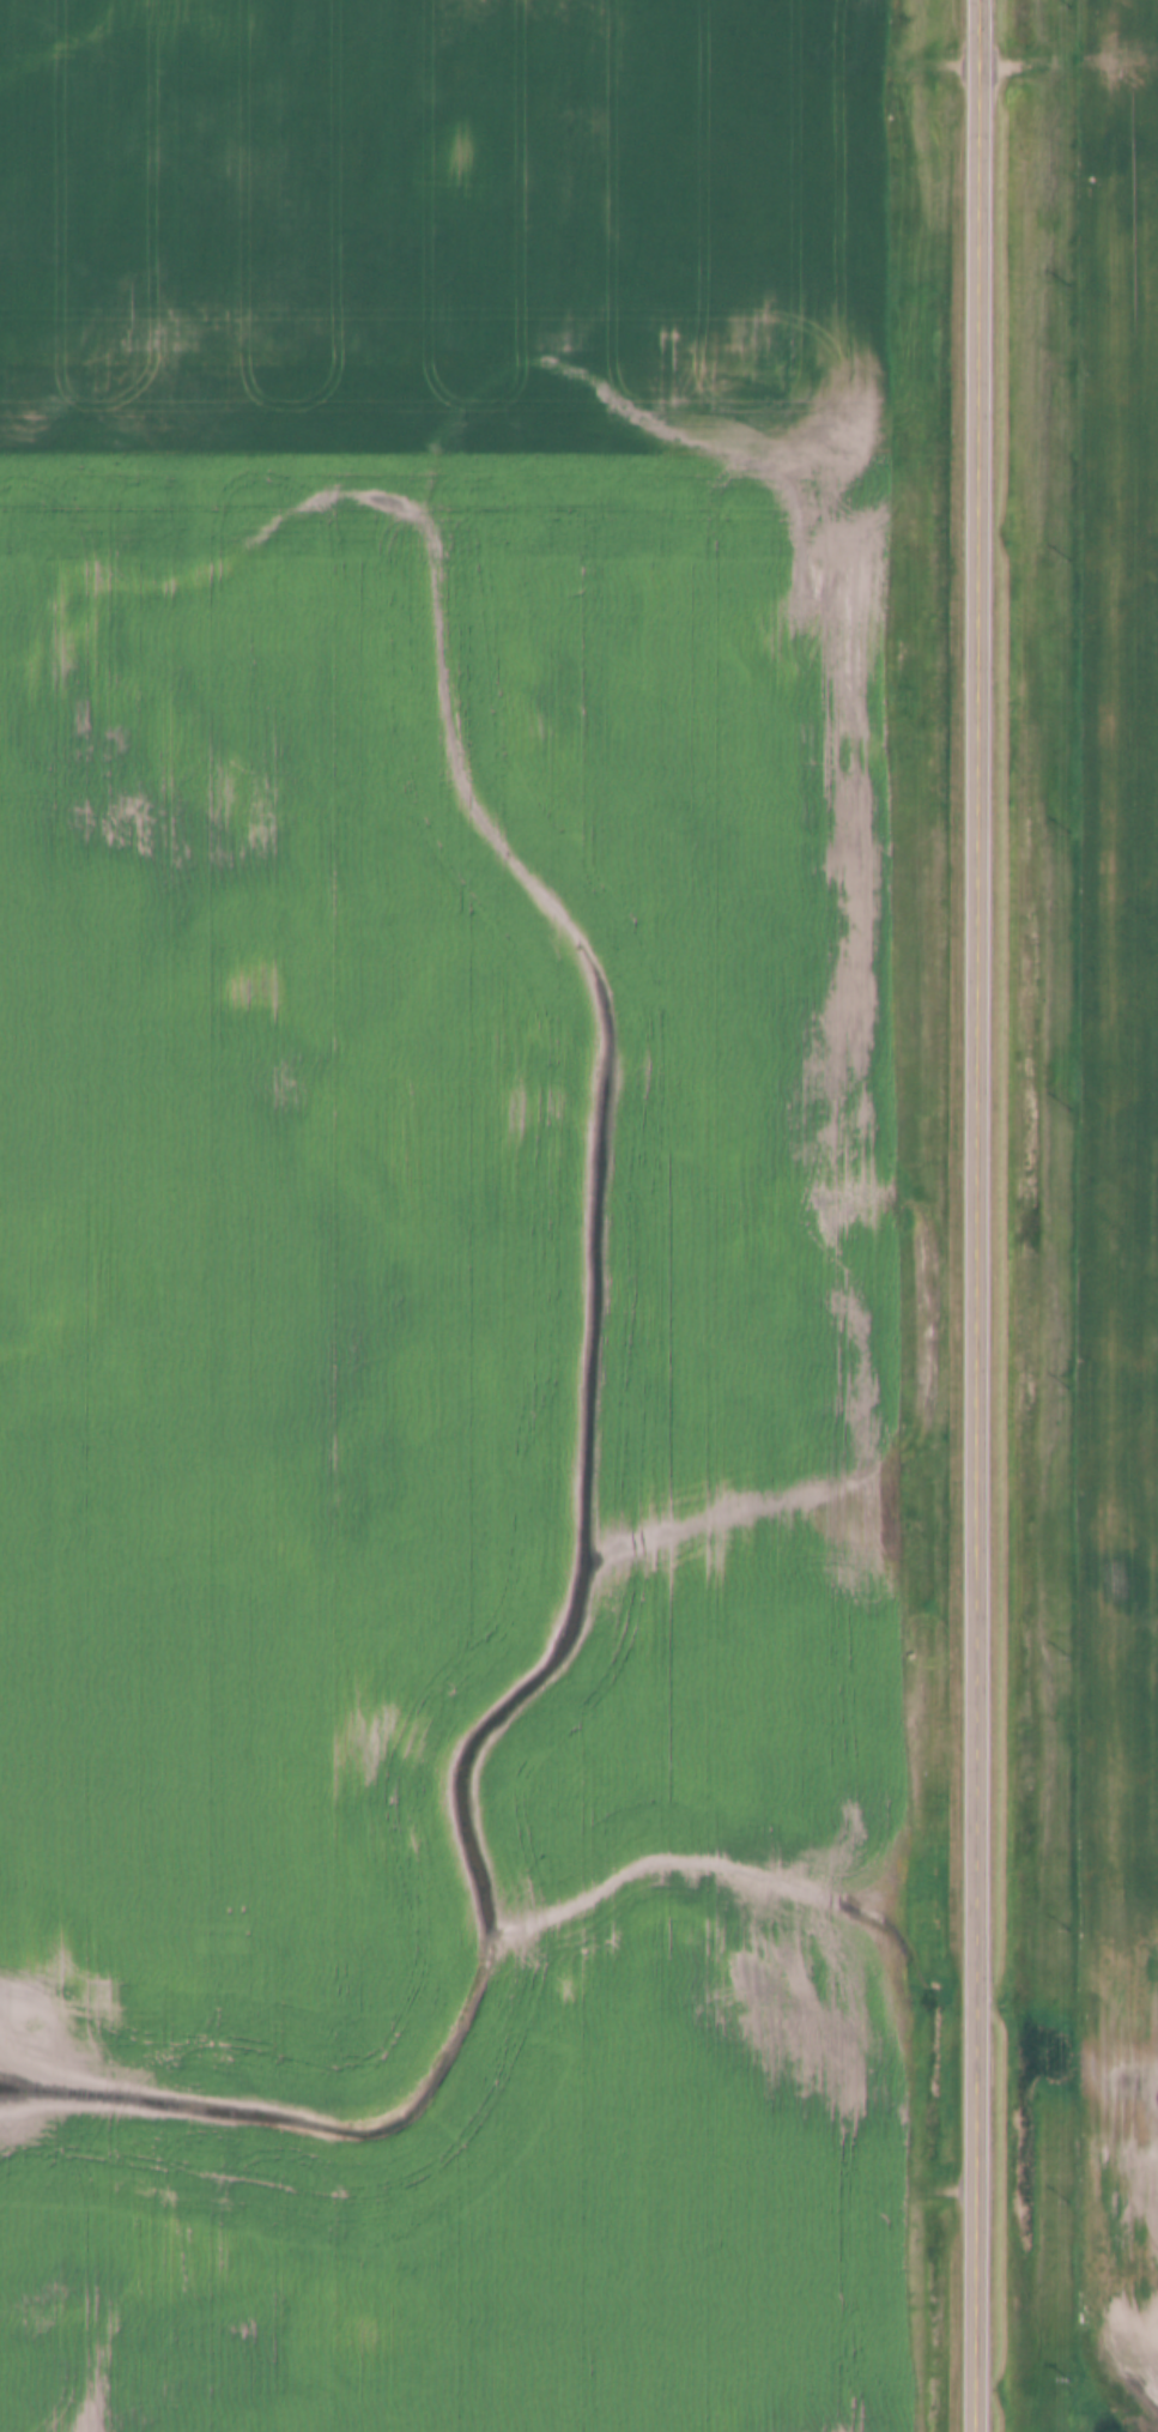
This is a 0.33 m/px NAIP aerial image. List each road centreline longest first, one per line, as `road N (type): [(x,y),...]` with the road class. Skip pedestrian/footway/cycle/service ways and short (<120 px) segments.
road 1 (secondary): [(981,2431),(984,0)]

